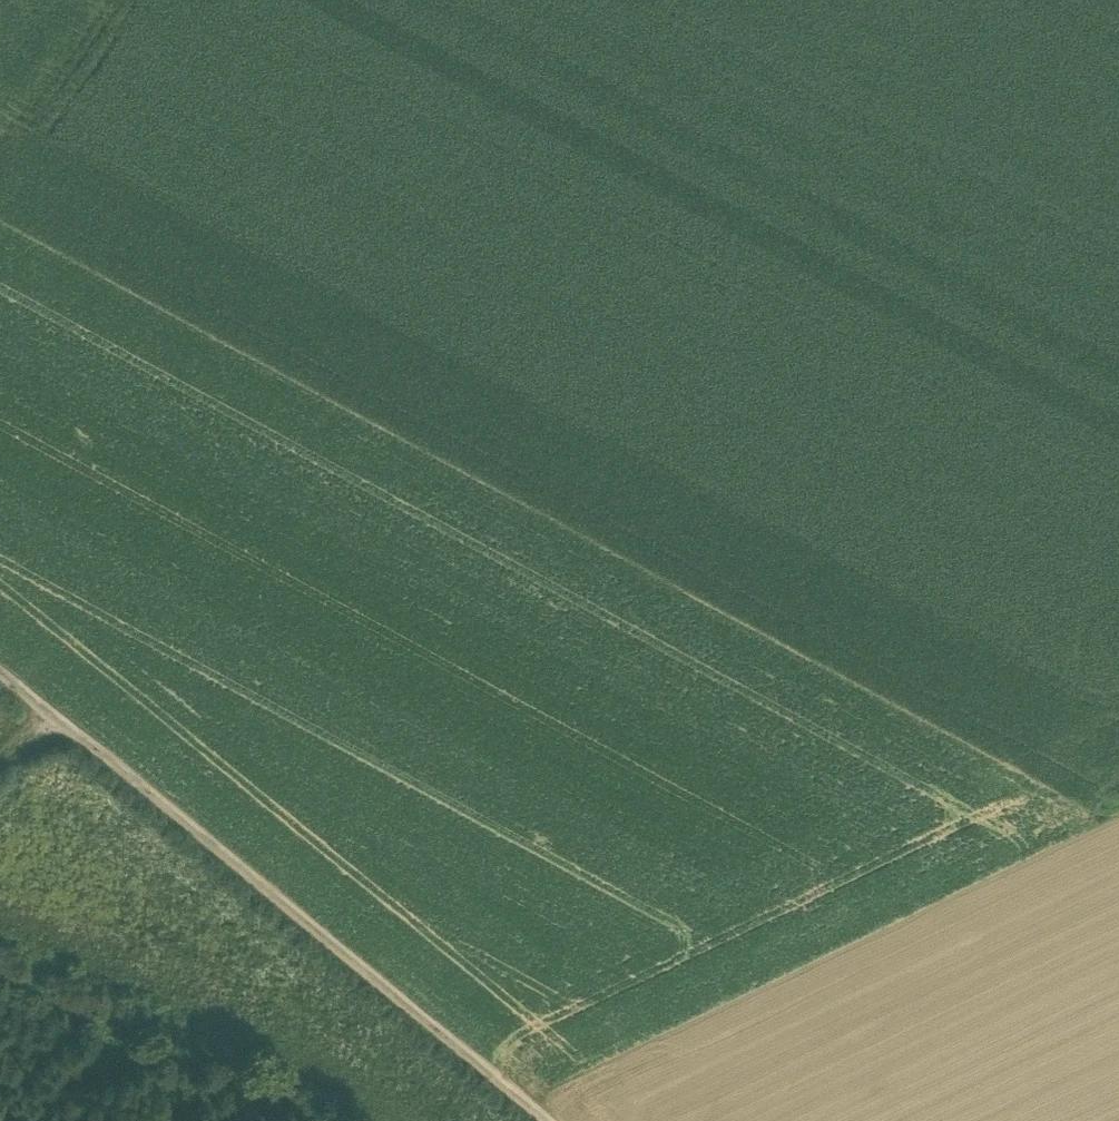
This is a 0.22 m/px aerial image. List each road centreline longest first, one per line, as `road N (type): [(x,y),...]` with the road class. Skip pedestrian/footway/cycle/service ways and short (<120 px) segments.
road 1 (track): [(0,675),(541,1120)]

